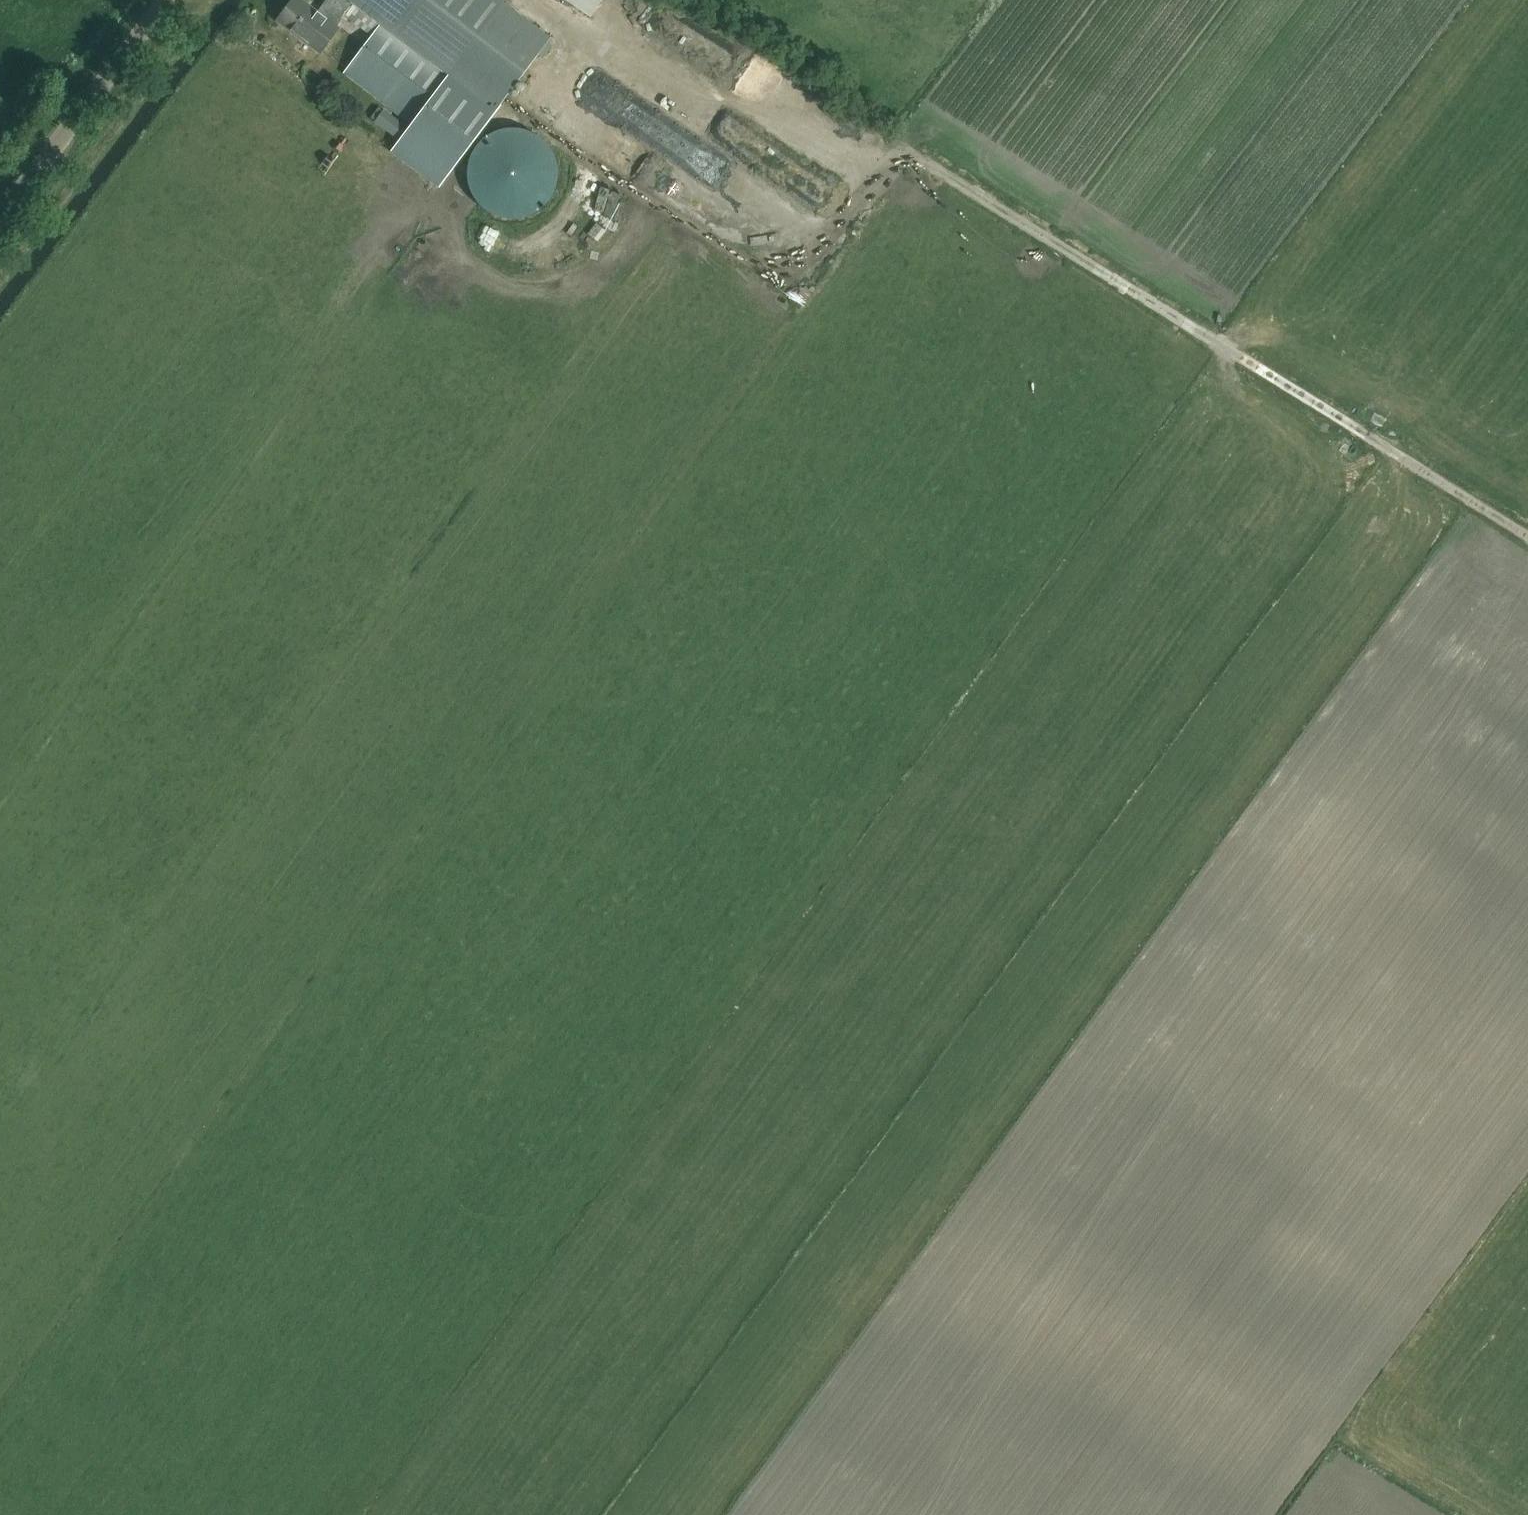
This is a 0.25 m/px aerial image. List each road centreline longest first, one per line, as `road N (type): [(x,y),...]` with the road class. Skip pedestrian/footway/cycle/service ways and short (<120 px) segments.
road 1 (unclassified): [(0,203),(155,0)]

